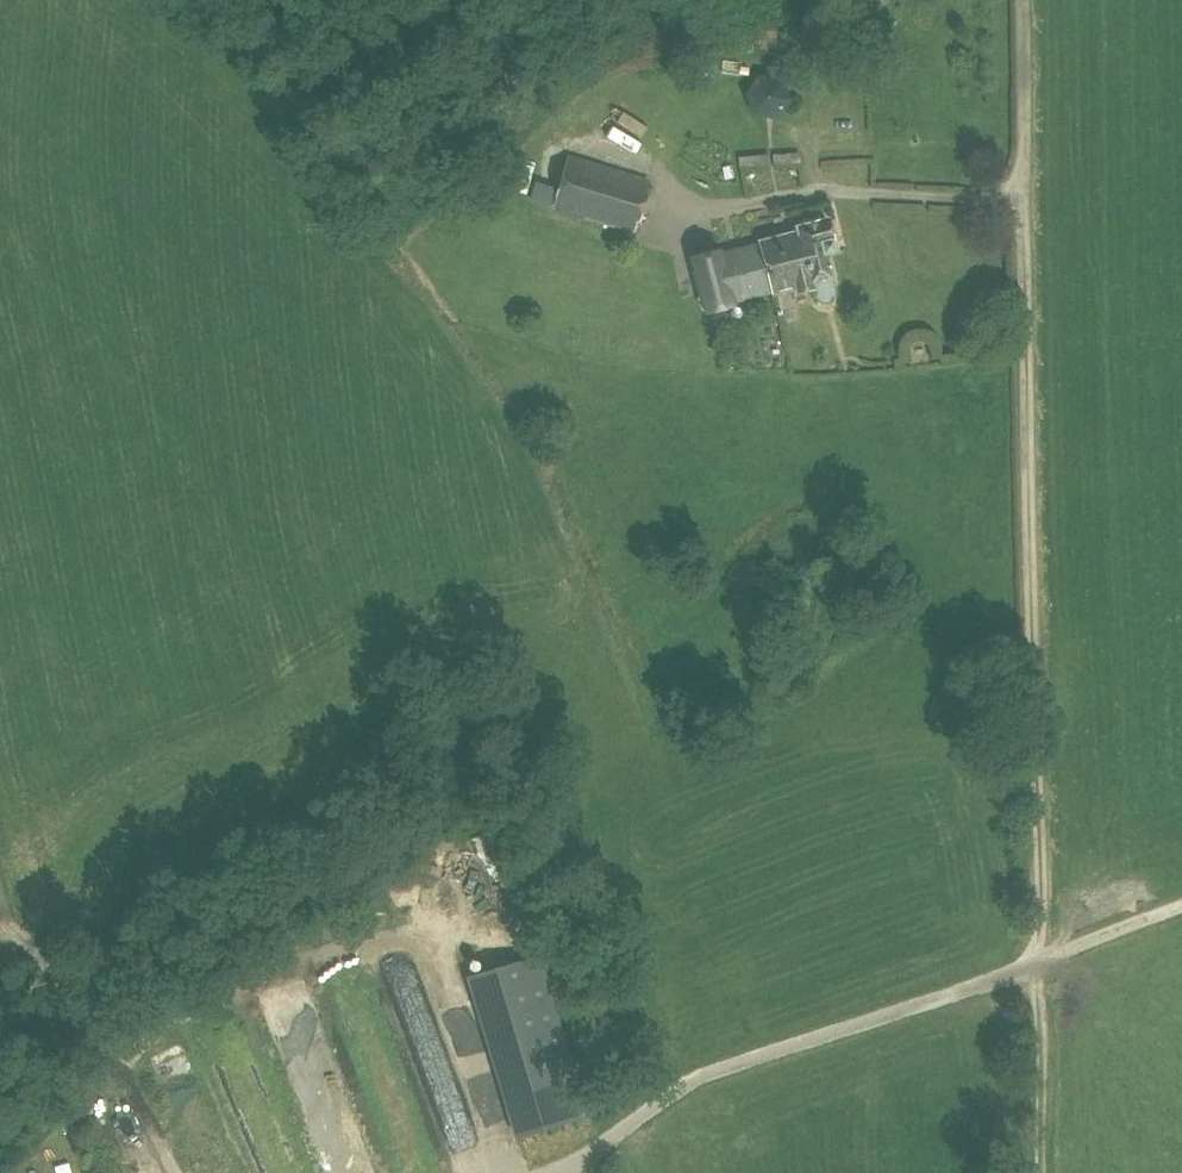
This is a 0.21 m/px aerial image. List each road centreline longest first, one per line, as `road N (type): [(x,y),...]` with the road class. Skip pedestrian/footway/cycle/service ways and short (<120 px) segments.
road 1 (track): [(1042,1172),(1024,207)]
road 2 (track): [(1024,207),(1026,0)]
road 3 (track): [(1038,966),(1181,912)]

